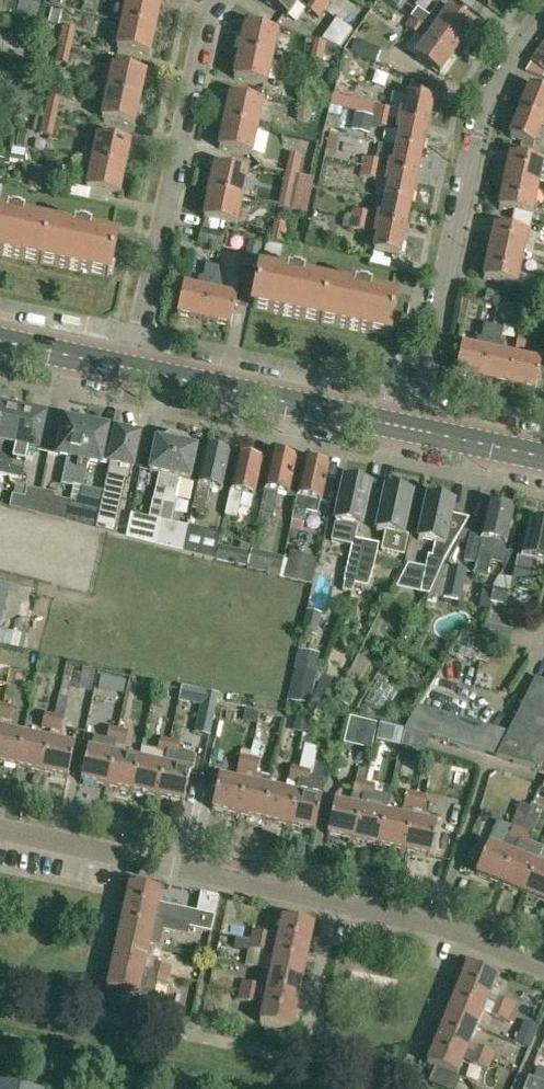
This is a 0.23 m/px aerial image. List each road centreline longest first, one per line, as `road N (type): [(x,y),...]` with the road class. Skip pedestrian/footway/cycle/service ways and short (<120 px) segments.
road 1 (residential): [(543,968),(439,926),(0,833)]
road 2 (residential): [(543,8),(481,108),(412,429)]
road 3 (residential): [(130,369),(216,0)]
road 4 (primary): [(412,429),(130,369)]
road 5 (primary): [(543,459),(412,429)]
road 6 (primary): [(130,369),(0,341)]

